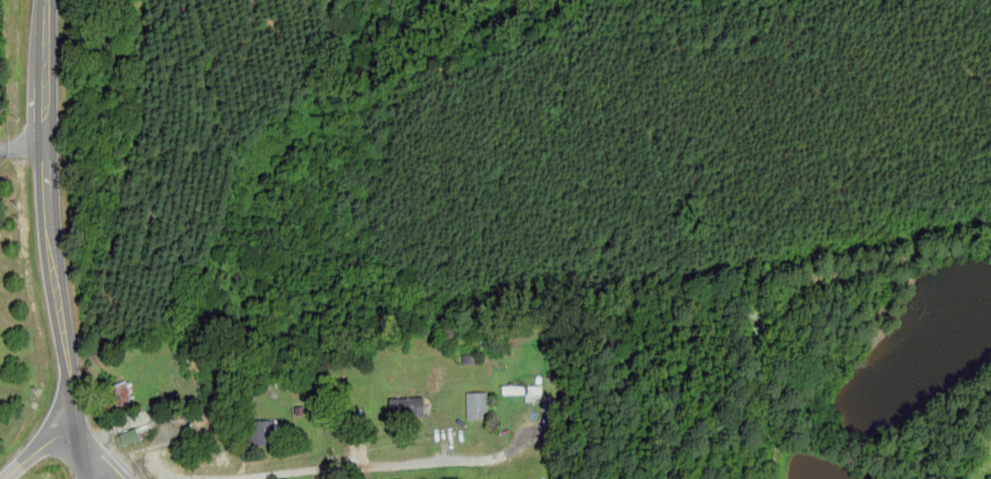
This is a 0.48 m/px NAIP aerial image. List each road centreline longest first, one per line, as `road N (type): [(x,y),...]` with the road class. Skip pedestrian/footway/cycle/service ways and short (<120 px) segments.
road 1 (residential): [(213,478),(498,459),(534,433)]
road 2 (tertiary): [(86,478),(57,278)]
road 3 (tertiary): [(47,146),(48,0)]
road 4 (tertiary): [(57,278),(47,146)]

